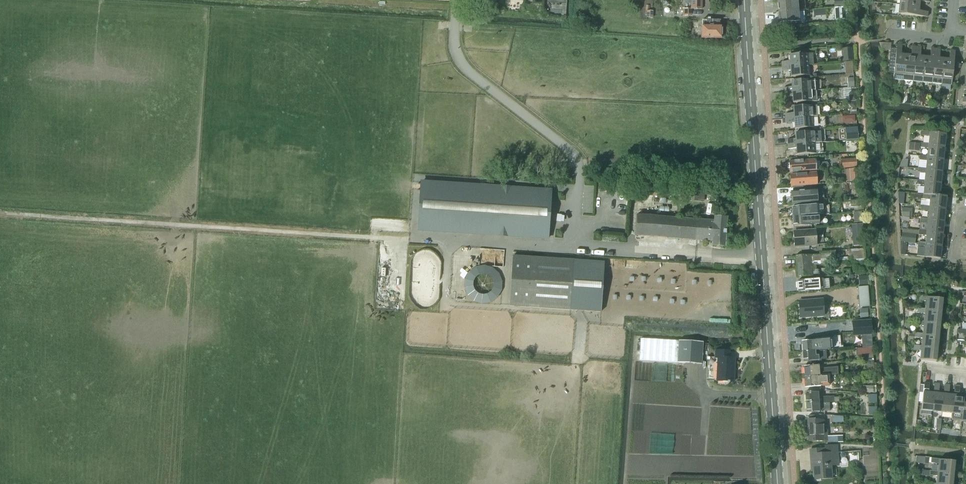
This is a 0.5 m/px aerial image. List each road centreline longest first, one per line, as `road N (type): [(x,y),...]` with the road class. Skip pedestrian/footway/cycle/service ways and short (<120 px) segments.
road 1 (secondary): [(777,483),(745,0)]
road 2 (track): [(411,241),(0,214)]

